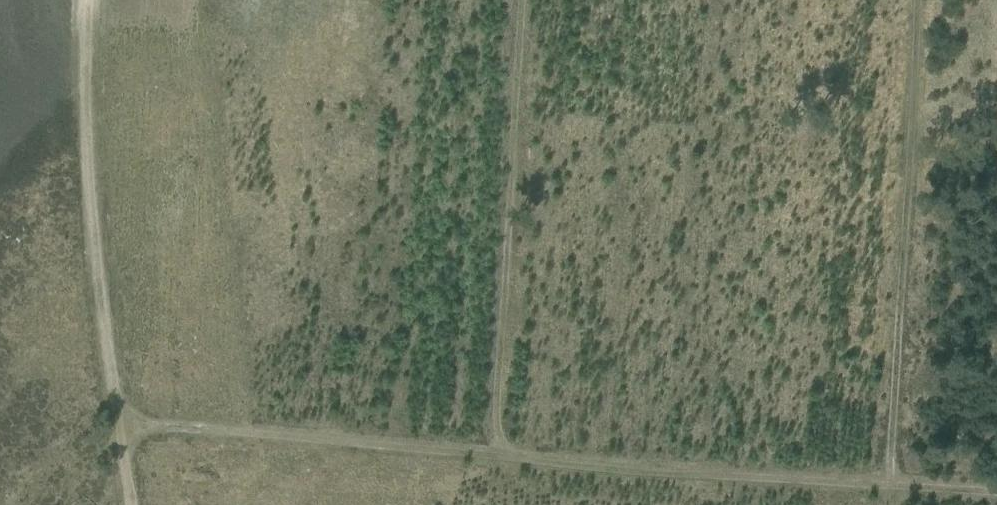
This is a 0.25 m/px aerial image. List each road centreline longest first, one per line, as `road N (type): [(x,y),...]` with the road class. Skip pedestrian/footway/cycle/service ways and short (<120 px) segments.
road 1 (track): [(110,429),(996,495)]
road 2 (track): [(921,0),(889,504)]
road 3 (track): [(507,0),(476,456)]
road 4 (track): [(110,429),(84,199),(80,0)]

